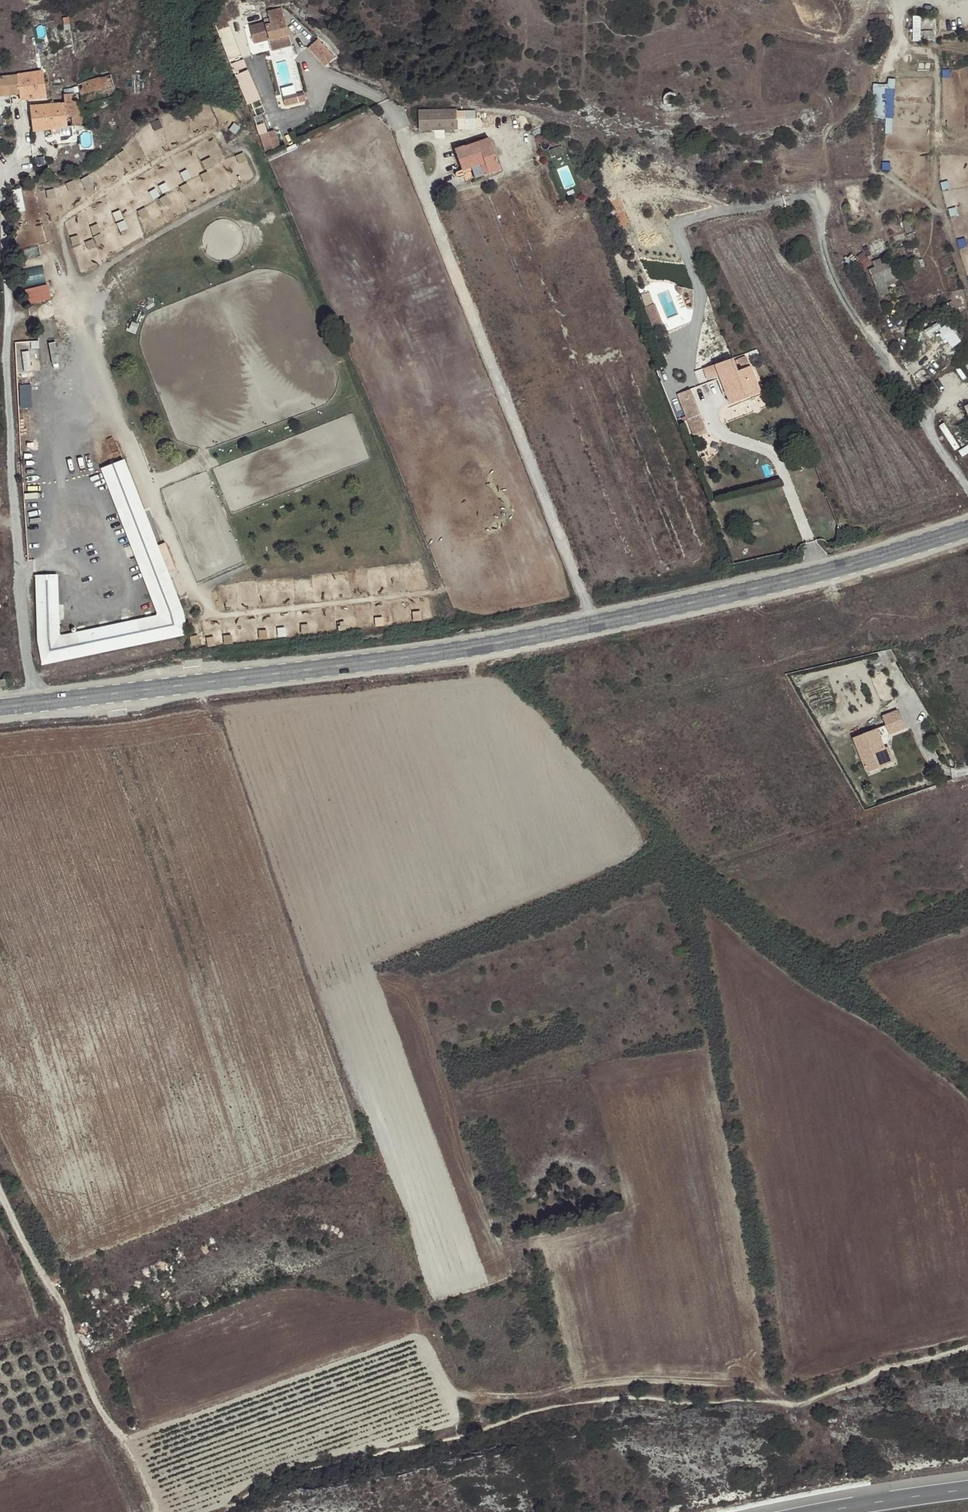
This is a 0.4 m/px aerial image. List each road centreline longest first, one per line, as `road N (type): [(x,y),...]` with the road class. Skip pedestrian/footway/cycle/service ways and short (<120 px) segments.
road 1 (track): [(967,1348),(800,1405),(634,1398),(556,1406),(452,1439),(339,1460),(215,1511)]
road 2 (secondary): [(39,703),(376,662),(595,624)]
road 3 (unclassified): [(19,146),(9,174),(5,360),(39,703)]
road 4 (unclassified): [(595,624),(386,106)]
road 5 (secondary): [(595,624),(820,574),(967,529)]
road 6 (unclassified): [(162,1511),(0,1184)]
road 7 (unclassified): [(814,201),(825,265),(967,492)]
road 8 (track): [(935,138),(932,58),(896,39),(899,10),(931,0)]
road 9 (motorway): [(967,1491),(838,1511)]

